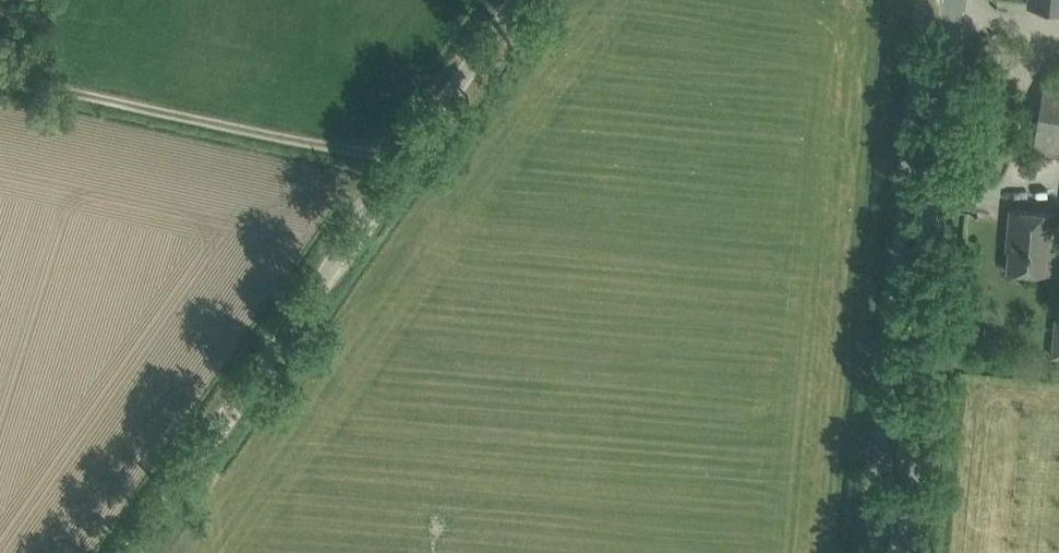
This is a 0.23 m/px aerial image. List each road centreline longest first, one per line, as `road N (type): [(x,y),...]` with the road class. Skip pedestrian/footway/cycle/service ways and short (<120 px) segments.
road 1 (unclassified): [(134,552),(525,0)]
road 2 (tertiary): [(901,552),(952,0)]

